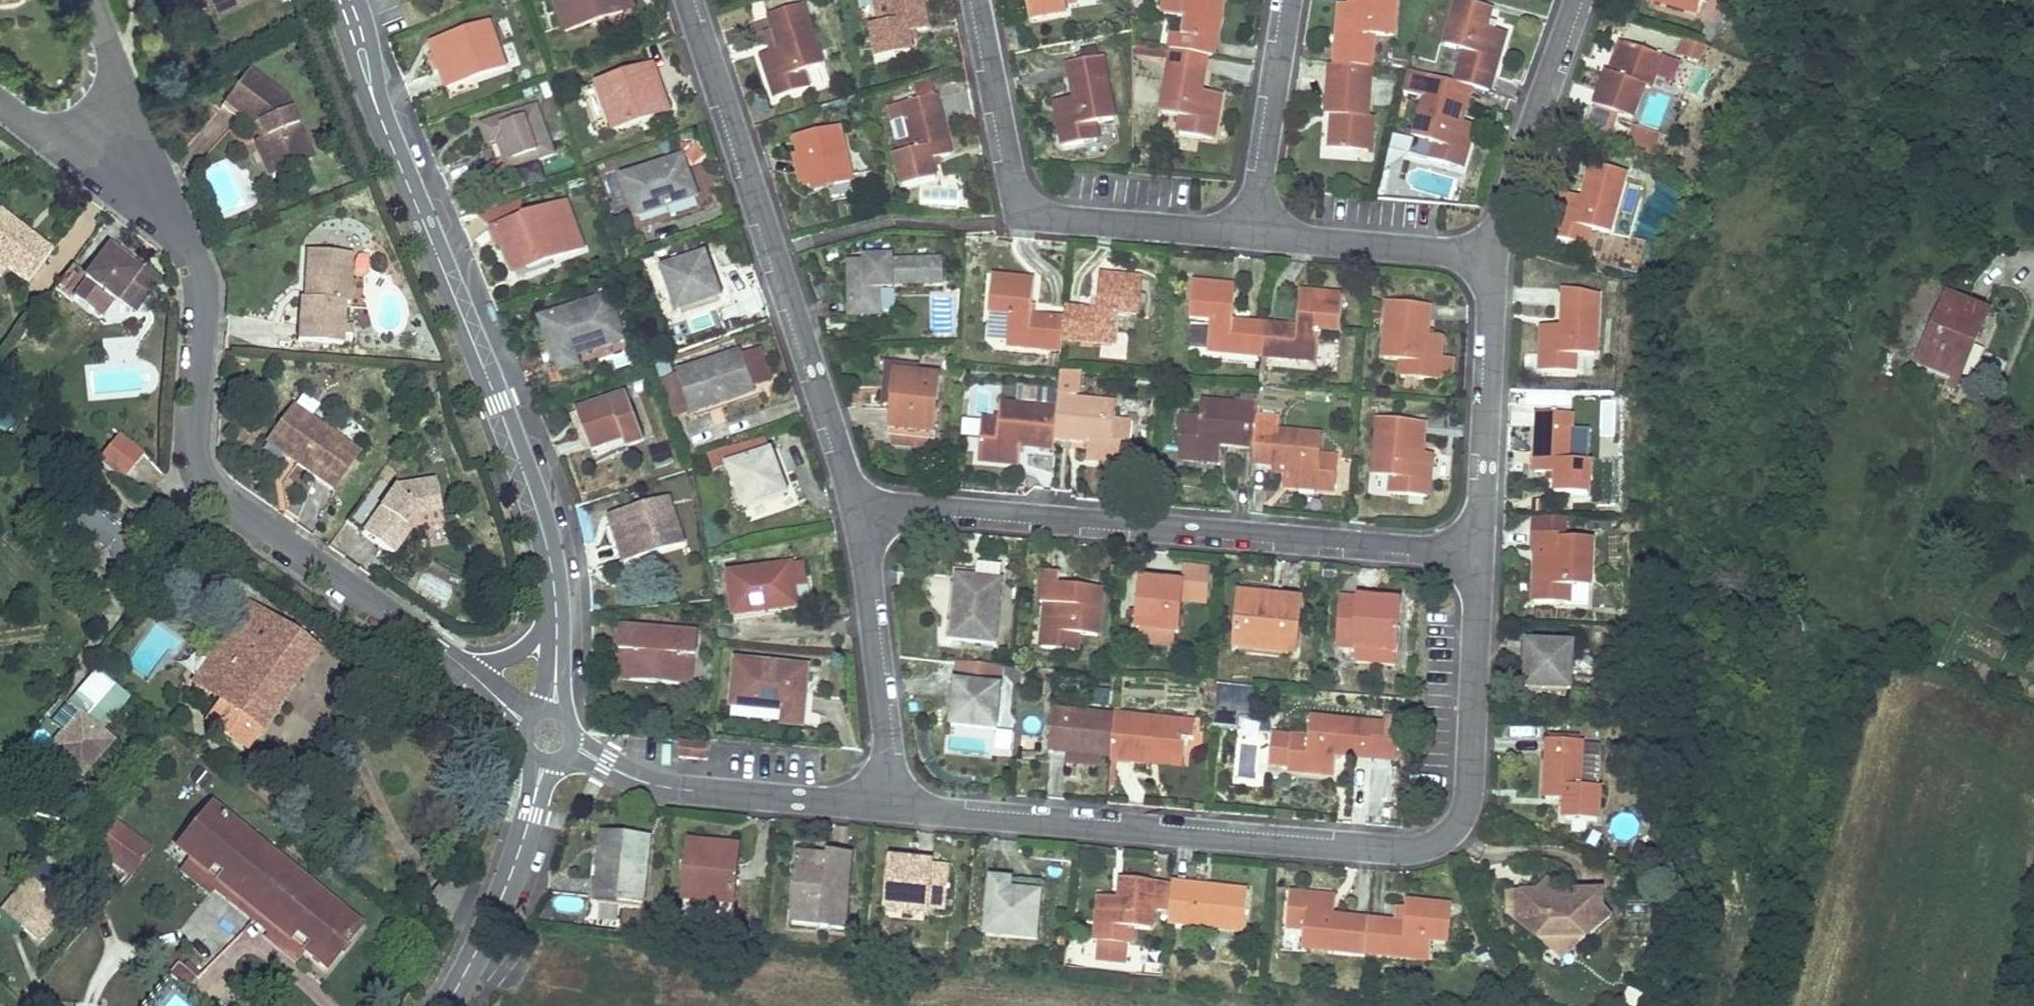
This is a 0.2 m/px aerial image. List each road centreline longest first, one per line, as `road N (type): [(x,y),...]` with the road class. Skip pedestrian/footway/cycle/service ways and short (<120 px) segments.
road 1 (residential): [(1480,553),(1469,784),(1452,832),(1431,845),(1402,851),(896,809)]
road 2 (residential): [(125,160),(190,253),(200,289),(192,443),(201,484),(467,673)]
road 3 (residential): [(347,0),(374,105),(535,508),(556,616)]
road 4 (residential): [(854,505),(1480,553)]
road 5 (residential): [(689,0),(854,505)]
road 6 (residential): [(975,0),(1009,173),(1016,197),(1032,212),(1253,238)]
road 7 (residential): [(570,747),(651,785),(896,809)]
road 8 (residential): [(854,505),(896,809)]
road 9 (residential): [(1493,256),(1480,553)]
road 10 (residential): [(1578,0),(1493,256)]
road 11 (residential): [(544,760),(497,931),(450,1005)]
road 12 (residential): [(1290,0),(1253,238)]
road 13 (residential): [(1253,238),(1493,256)]
road 14 (residential): [(125,160),(109,66),(86,0)]
road 15 (residential): [(0,98),(39,128),(125,160)]

